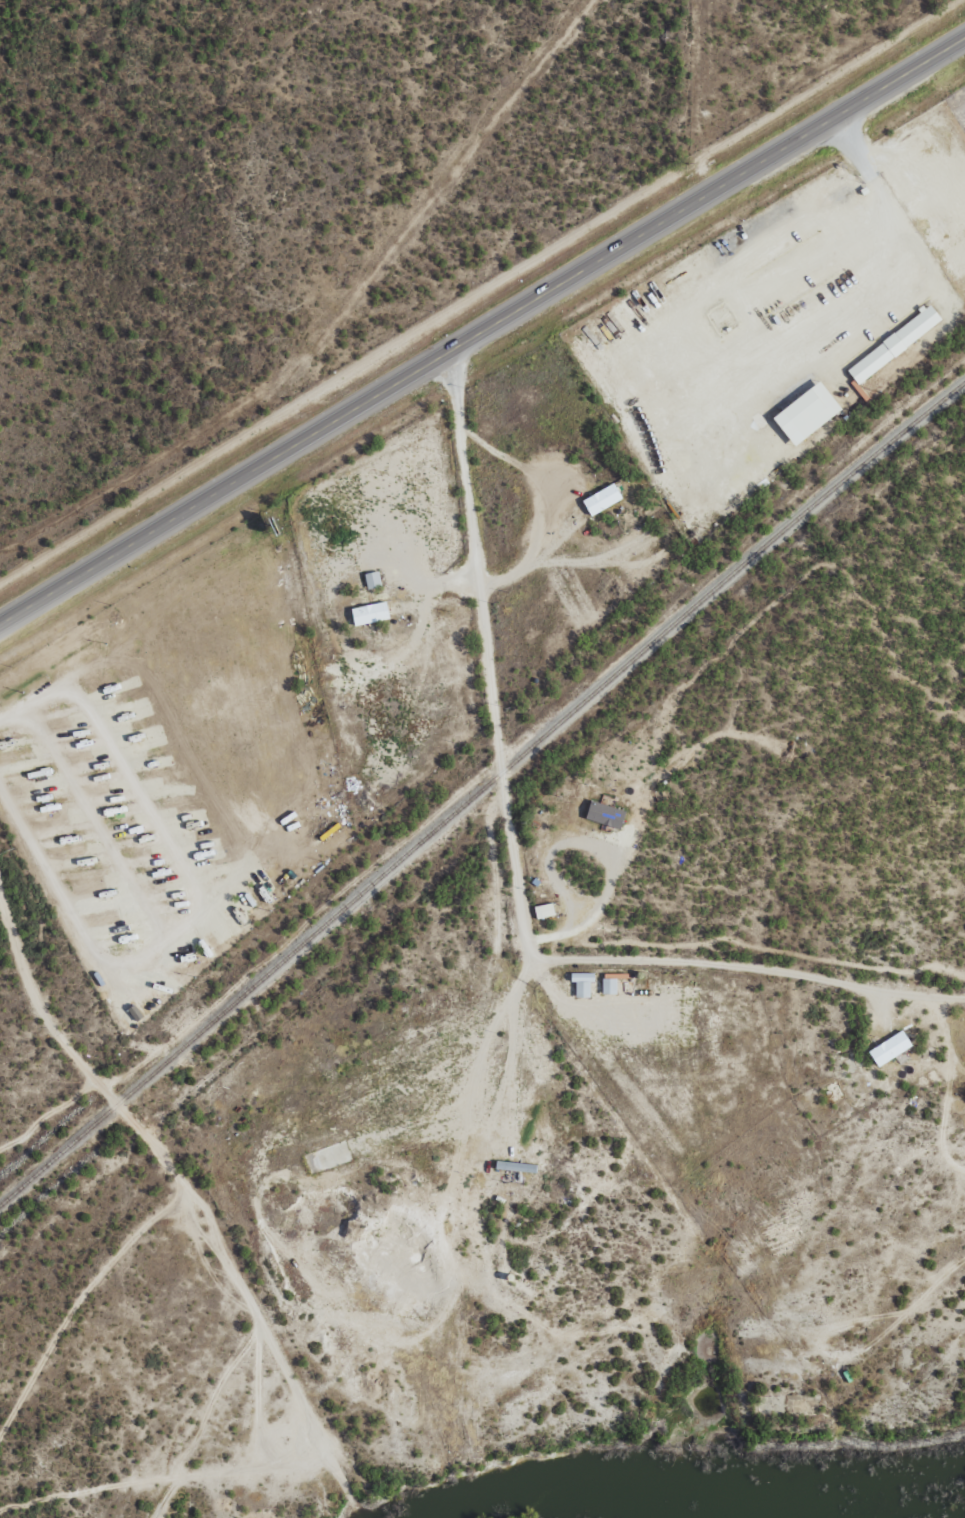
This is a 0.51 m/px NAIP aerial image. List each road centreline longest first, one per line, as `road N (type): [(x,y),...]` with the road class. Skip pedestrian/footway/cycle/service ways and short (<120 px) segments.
road 1 (trunk): [(0,620),(964,49)]

